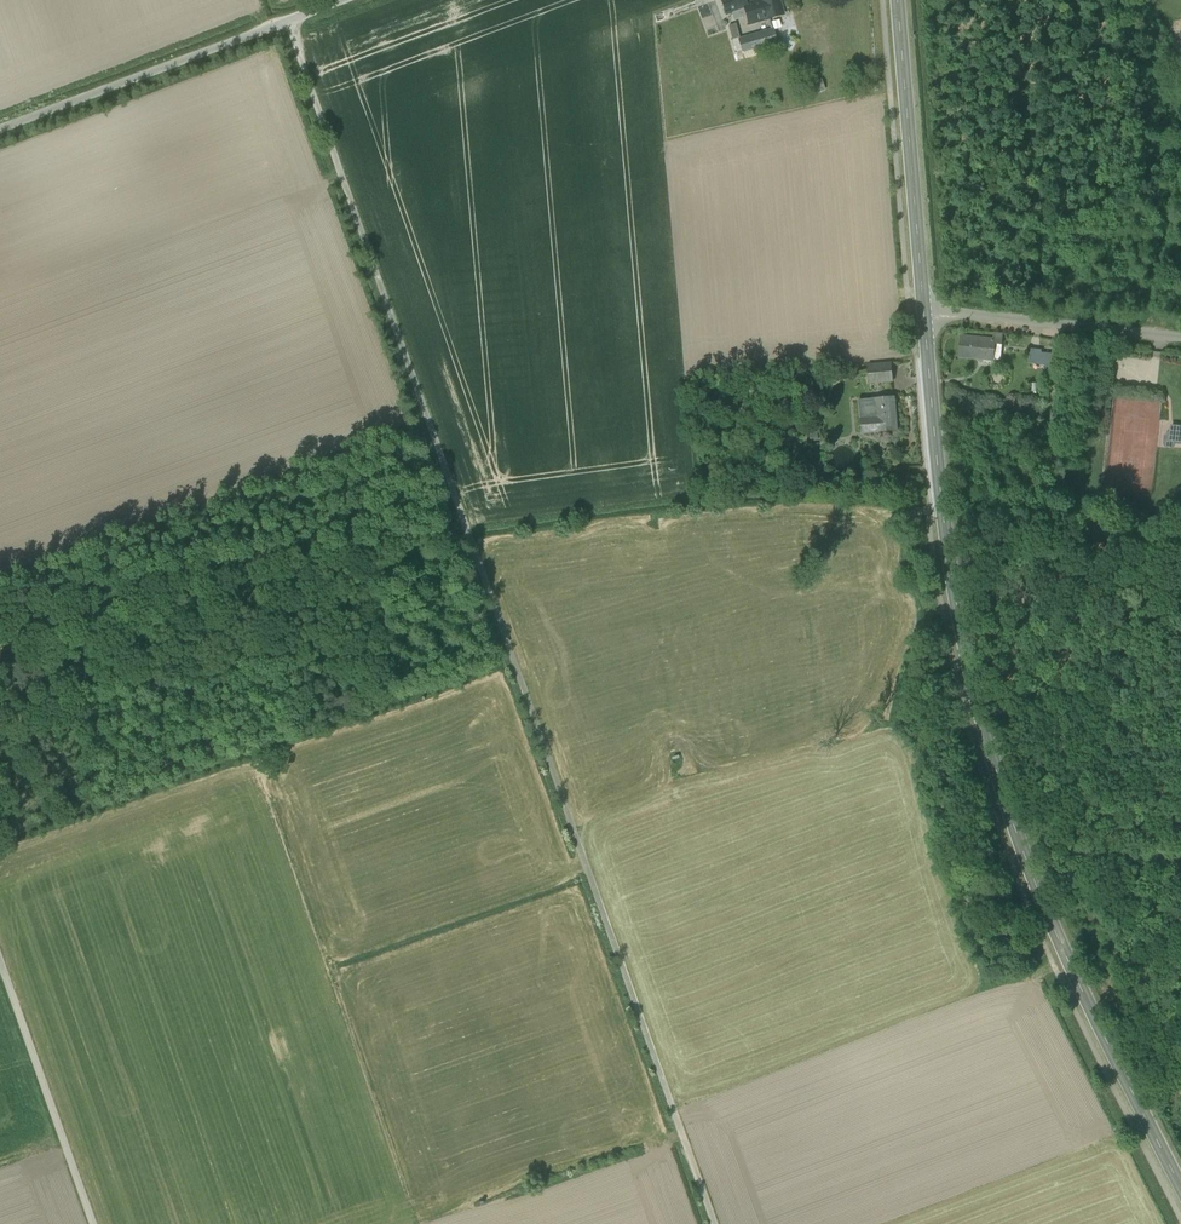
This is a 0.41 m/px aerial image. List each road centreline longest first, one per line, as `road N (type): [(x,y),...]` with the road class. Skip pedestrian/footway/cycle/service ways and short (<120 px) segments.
road 1 (track): [(285,21),(714,1223)]
road 2 (tertiary): [(1180,1189),(1065,951),(1004,798),(958,621),(923,312)]
road 3 (unclassified): [(0,128),(340,0)]
road 4 (tertiary): [(923,312),(897,0)]
road 5 (track): [(0,961),(94,1223)]
road 6 (residential): [(1180,340),(923,312)]

